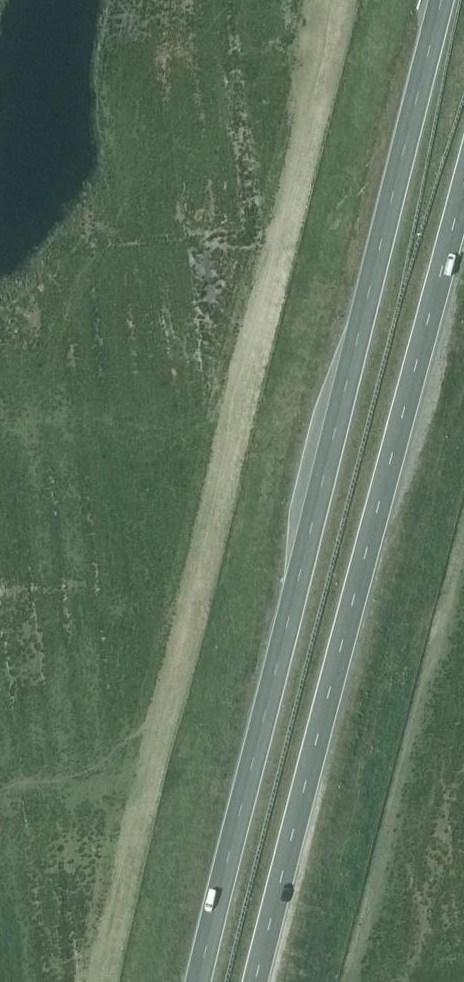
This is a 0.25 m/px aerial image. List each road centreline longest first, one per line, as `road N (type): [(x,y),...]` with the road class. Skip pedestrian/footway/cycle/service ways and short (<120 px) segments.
road 1 (trunk): [(441,0),(199,981)]
road 2 (trunk): [(256,981),(463,187)]

